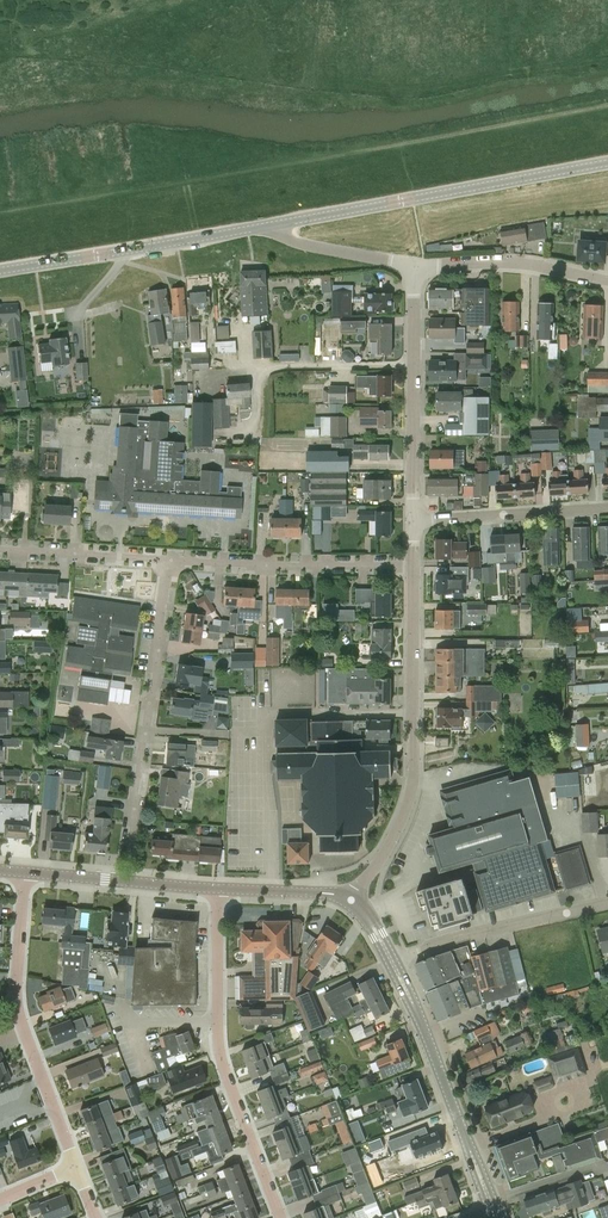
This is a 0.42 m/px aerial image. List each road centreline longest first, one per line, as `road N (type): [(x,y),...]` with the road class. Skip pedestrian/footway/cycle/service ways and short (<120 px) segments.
road 1 (residential): [(352,900),(393,846),(410,804),(413,565)]
road 2 (tertiary): [(280,225),(607,162)]
road 3 (residential): [(130,882),(167,560)]
road 4 (residential): [(76,1168),(17,1012),(22,871)]
road 5 (tertiary): [(0,271),(280,225)]
road 6 (tertiary): [(494,1211),(392,958)]
road 7 (residential): [(413,521),(413,264)]
road 8 (residential): [(167,560),(413,565)]
road 9 (residential): [(392,958),(607,906)]
road 10 (residential): [(413,264),(522,264),(607,281)]
road 11 (residential): [(413,521),(607,509)]
road 12 (residential): [(281,1217),(219,1051)]
road 13 (residential): [(0,550),(167,560)]
road 14 (unclassified): [(219,1051),(219,887)]
road 15 (residential): [(280,225),(297,242),(413,264)]
road 16 (tertiary): [(352,900),(219,887)]

